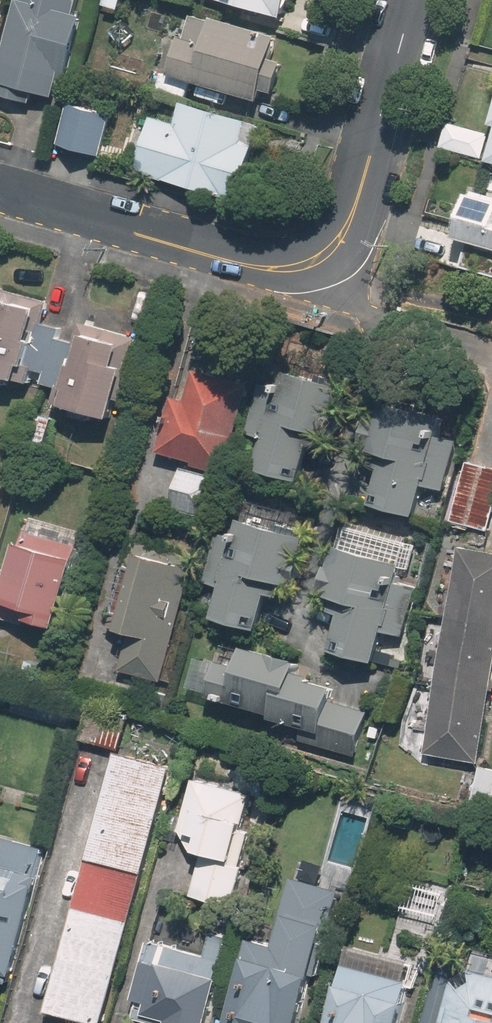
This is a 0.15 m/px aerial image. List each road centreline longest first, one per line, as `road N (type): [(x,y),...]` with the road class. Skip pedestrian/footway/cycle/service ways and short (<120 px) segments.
road 1 (residential): [(311,263),(254,267),(0,192)]
road 2 (residential): [(311,263),(346,230),(413,0)]

